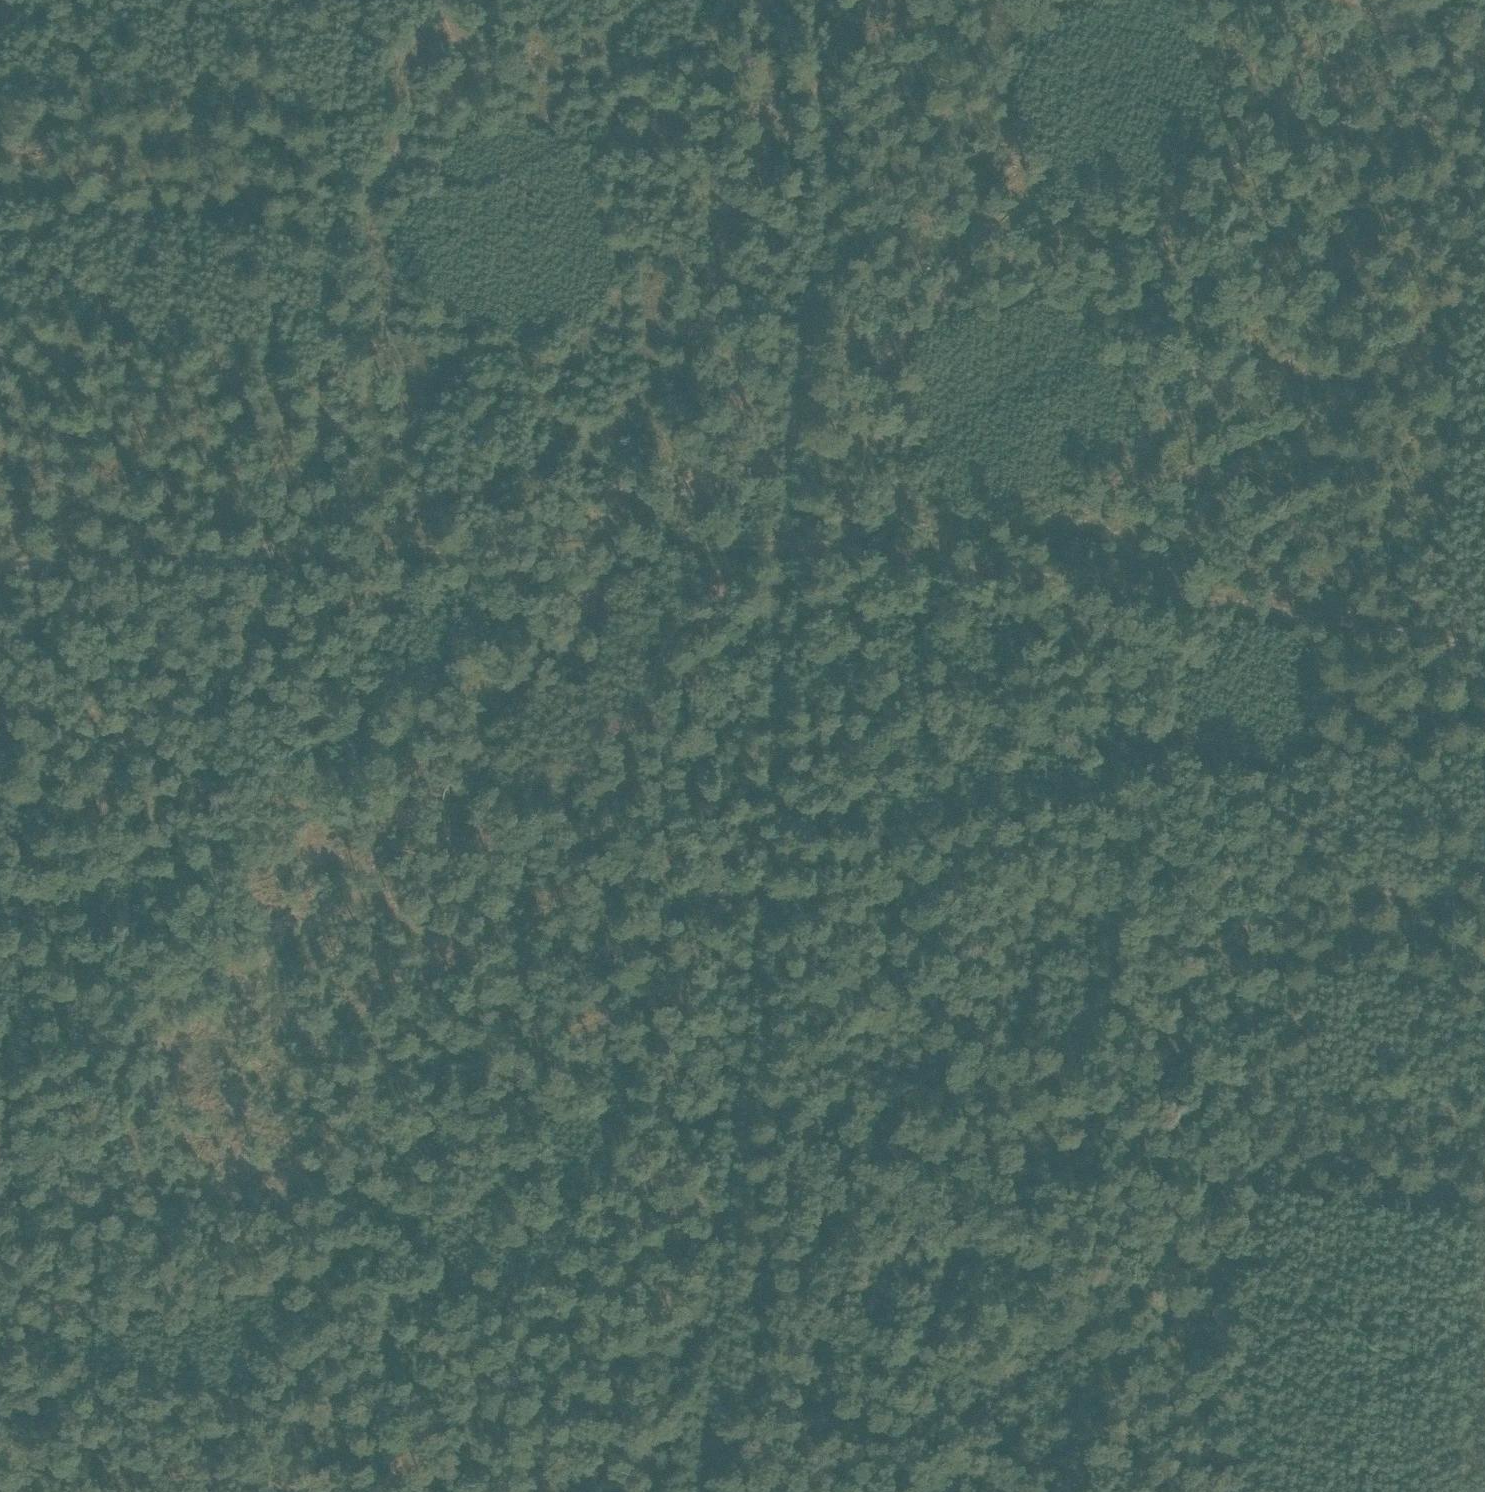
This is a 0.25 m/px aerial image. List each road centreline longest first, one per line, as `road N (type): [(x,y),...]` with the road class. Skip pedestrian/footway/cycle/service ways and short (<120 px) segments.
road 1 (track): [(699,1491),(782,543)]
road 2 (track): [(782,543),(1484,650)]
road 3 (track): [(830,0),(782,543)]
road 4 (track): [(782,543),(380,555)]
road 5 (track): [(380,555),(0,567)]
road 6 (track): [(1484,63),(1355,0)]

